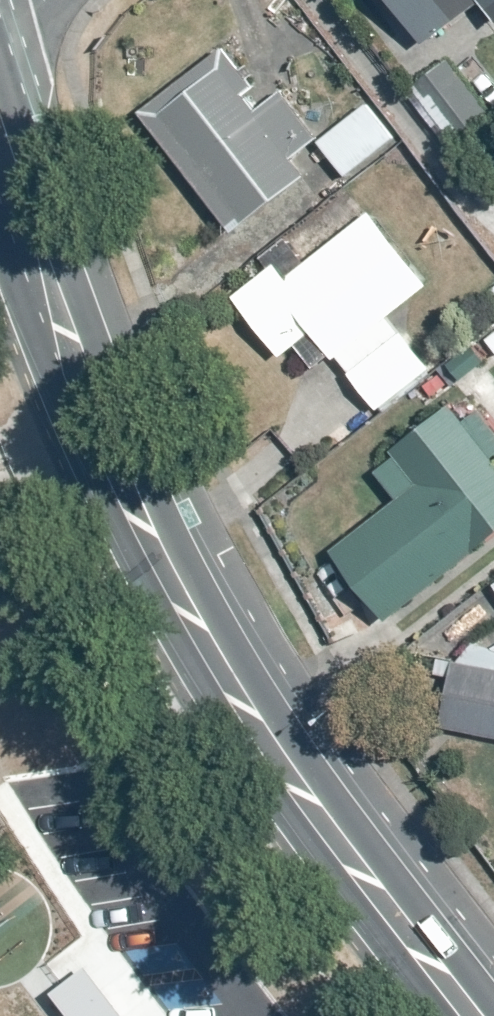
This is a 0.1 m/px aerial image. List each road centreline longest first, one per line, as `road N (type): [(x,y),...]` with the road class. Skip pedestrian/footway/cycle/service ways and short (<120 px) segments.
road 1 (secondary): [(0,37),(105,357),(213,610),(298,745),(493,1000)]
road 2 (secondary): [(436,1015),(276,815),(167,645),(38,333),(0,196)]

